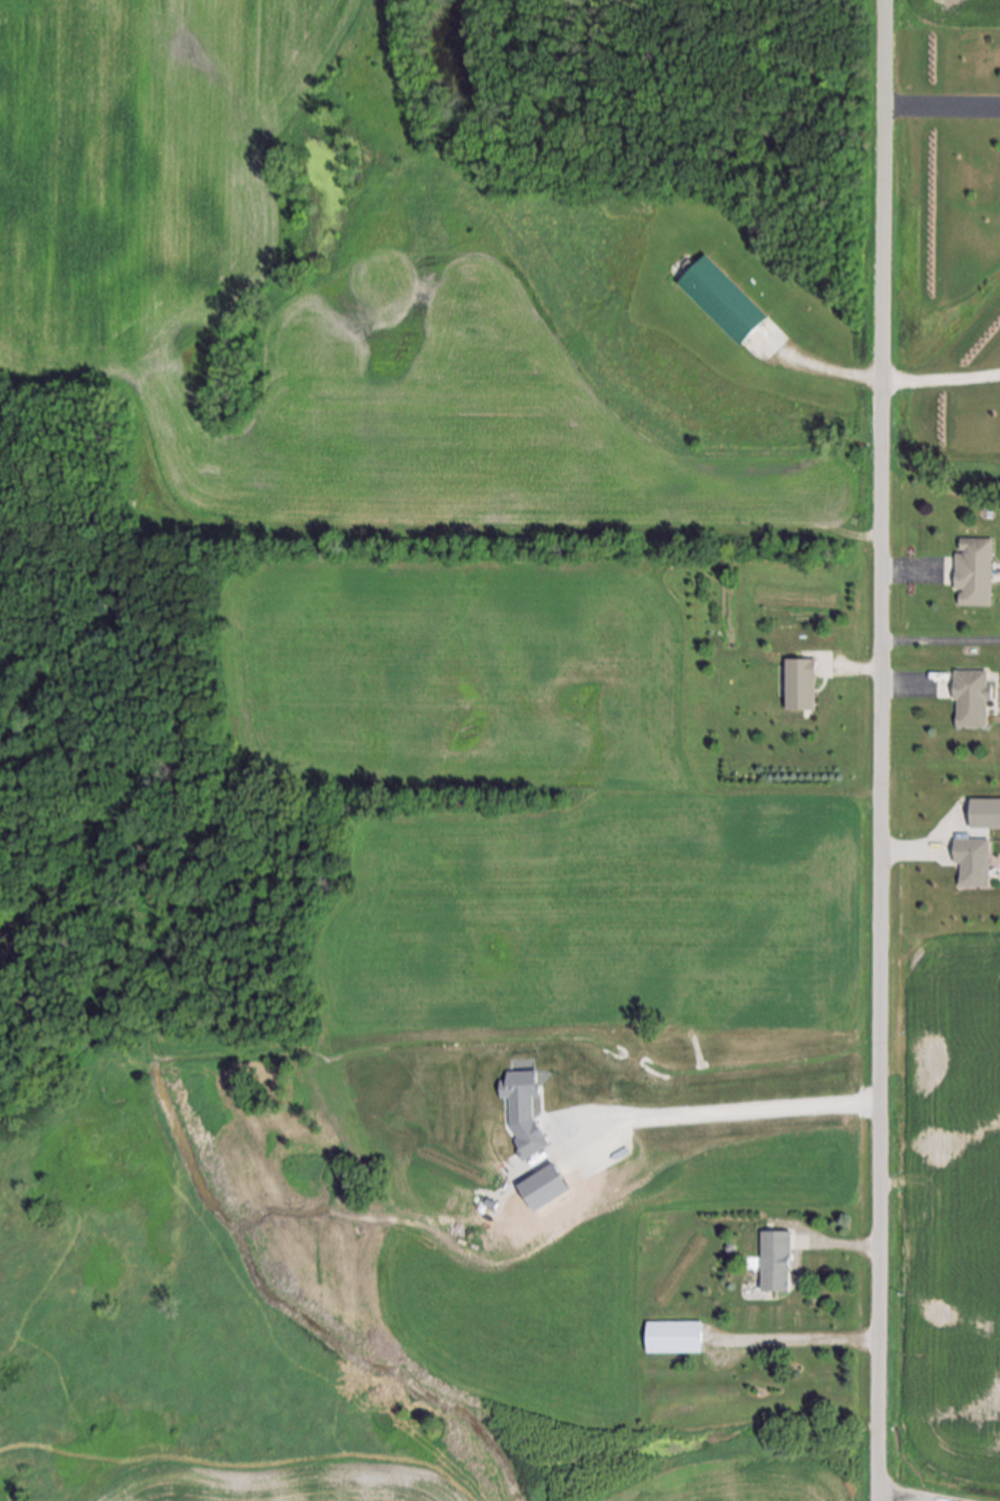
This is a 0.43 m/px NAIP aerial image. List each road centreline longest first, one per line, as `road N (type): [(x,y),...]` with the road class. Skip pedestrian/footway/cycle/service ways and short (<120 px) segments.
road 1 (residential): [(880,1500),(882,0)]

